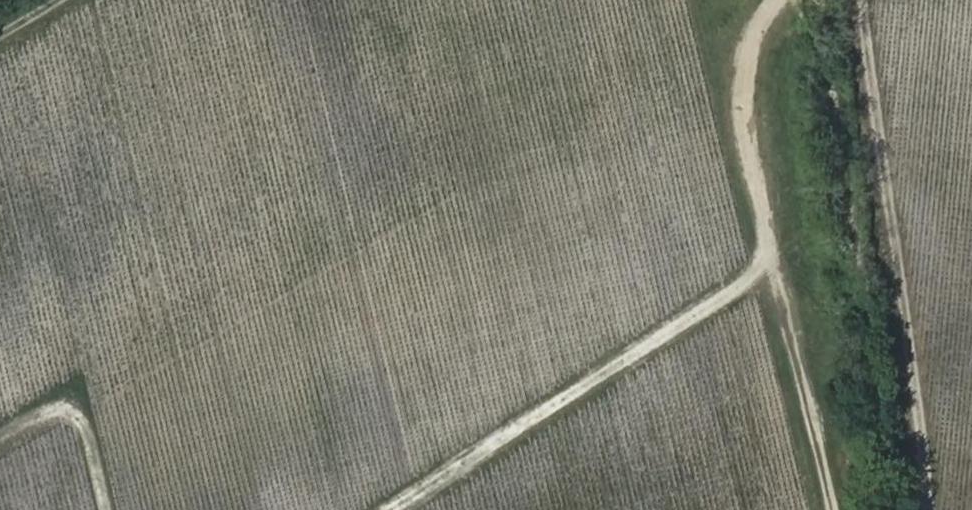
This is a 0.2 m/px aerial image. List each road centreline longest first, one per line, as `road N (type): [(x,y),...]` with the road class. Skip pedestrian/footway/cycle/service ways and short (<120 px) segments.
road 1 (track): [(776,0),(755,41),(742,115),(841,509)]
road 2 (track): [(925,509),(854,0)]
road 3 (track): [(389,509),(773,259)]
road 4 (track): [(0,436),(75,394),(105,509)]

